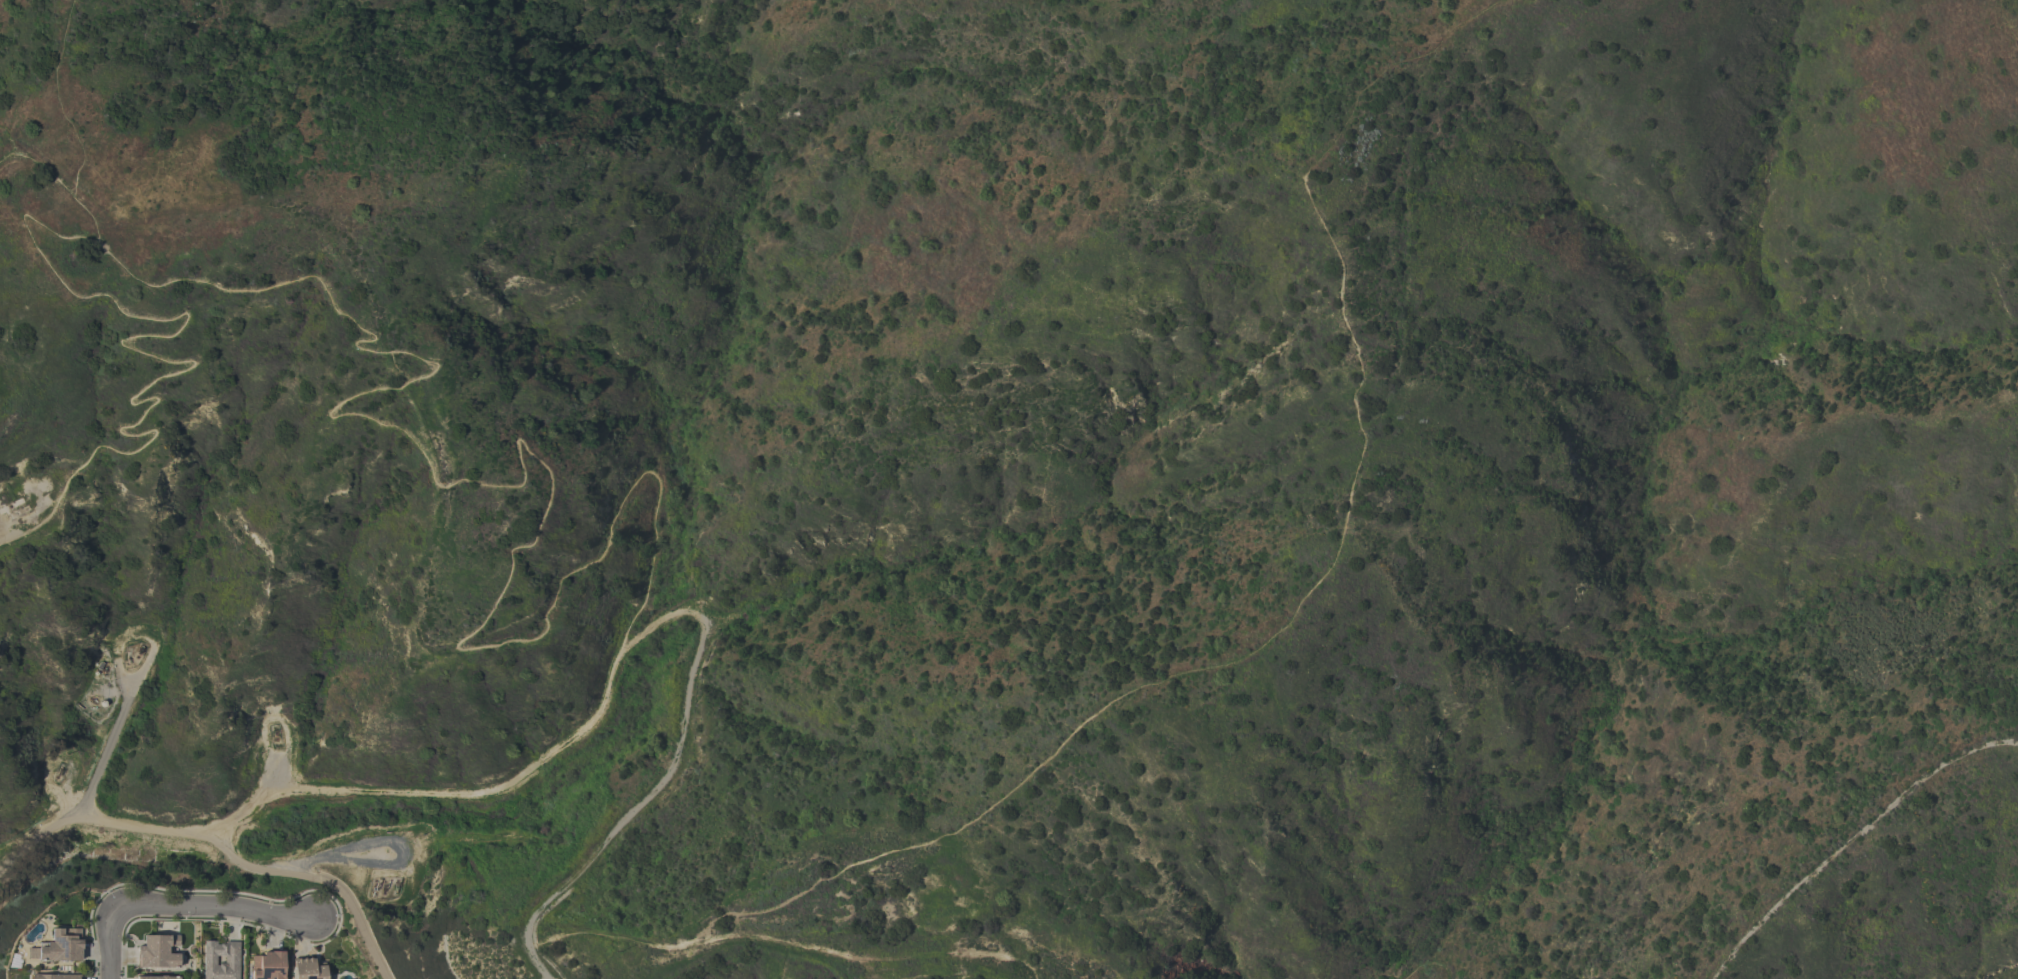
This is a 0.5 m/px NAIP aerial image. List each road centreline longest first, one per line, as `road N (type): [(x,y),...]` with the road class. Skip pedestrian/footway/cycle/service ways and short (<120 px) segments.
road 1 (track): [(1706,978),(1789,879),(1903,789),(1961,747),(2017,749)]
road 2 (residential): [(316,917),(137,901),(114,907)]

